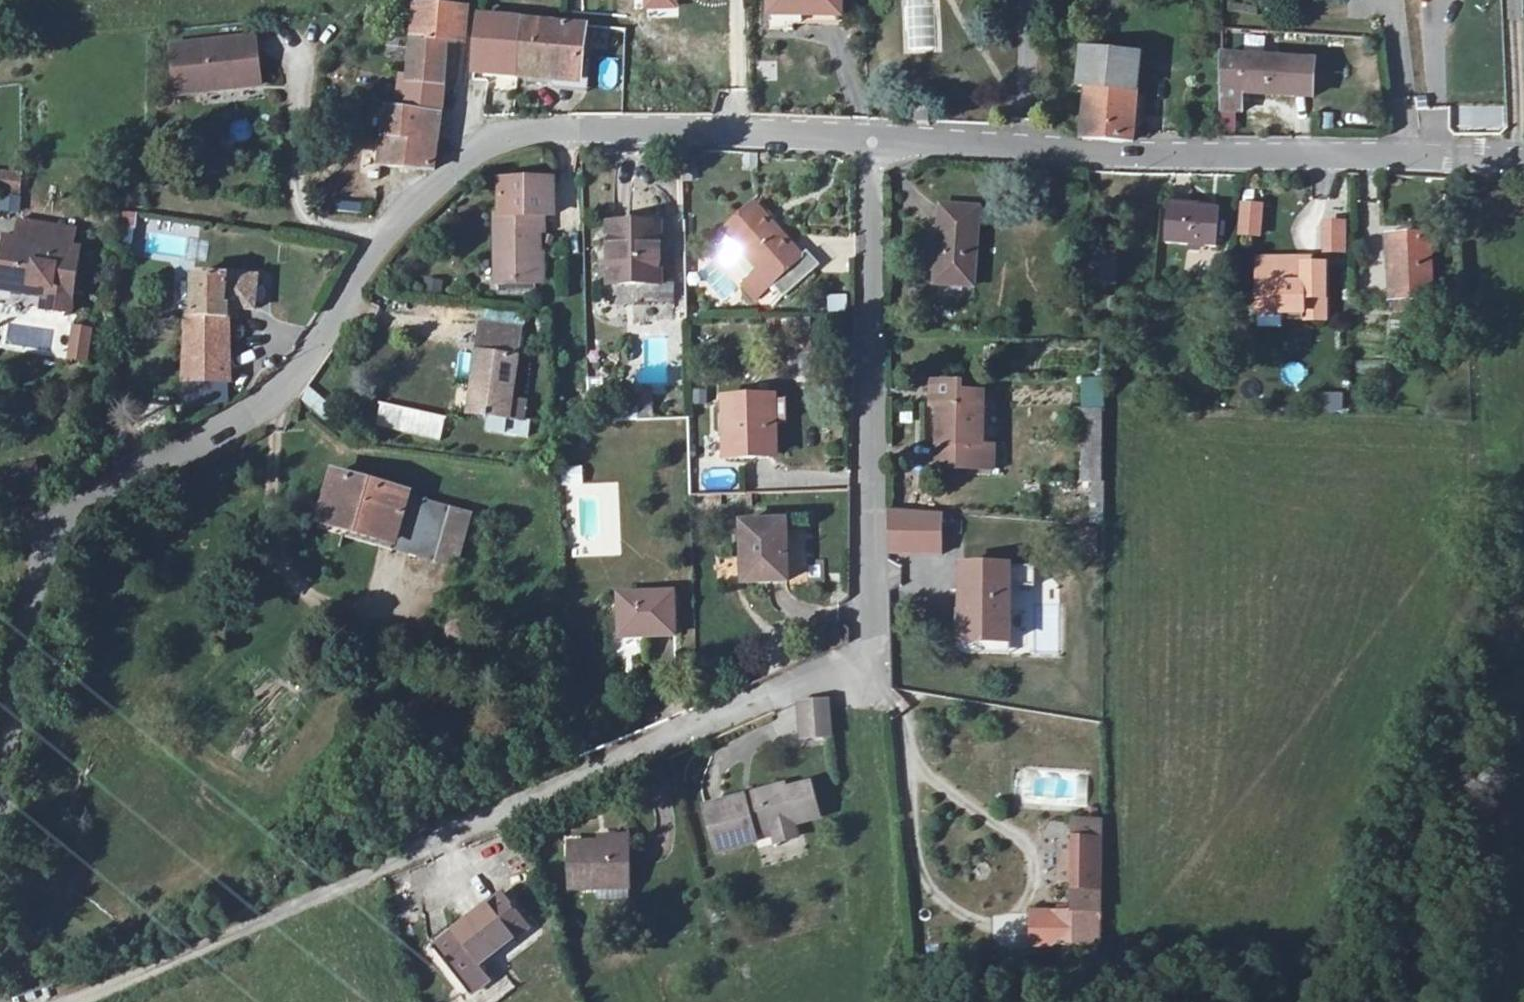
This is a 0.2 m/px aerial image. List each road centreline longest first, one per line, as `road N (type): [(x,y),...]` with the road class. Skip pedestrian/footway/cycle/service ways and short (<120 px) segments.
road 1 (residential): [(60,1001),(860,684),(867,141)]
road 2 (residential): [(867,141),(533,135),(488,145),(395,225),(276,402),(71,523),(27,563),(0,763)]
road 3 (residential): [(1523,164),(867,141)]

